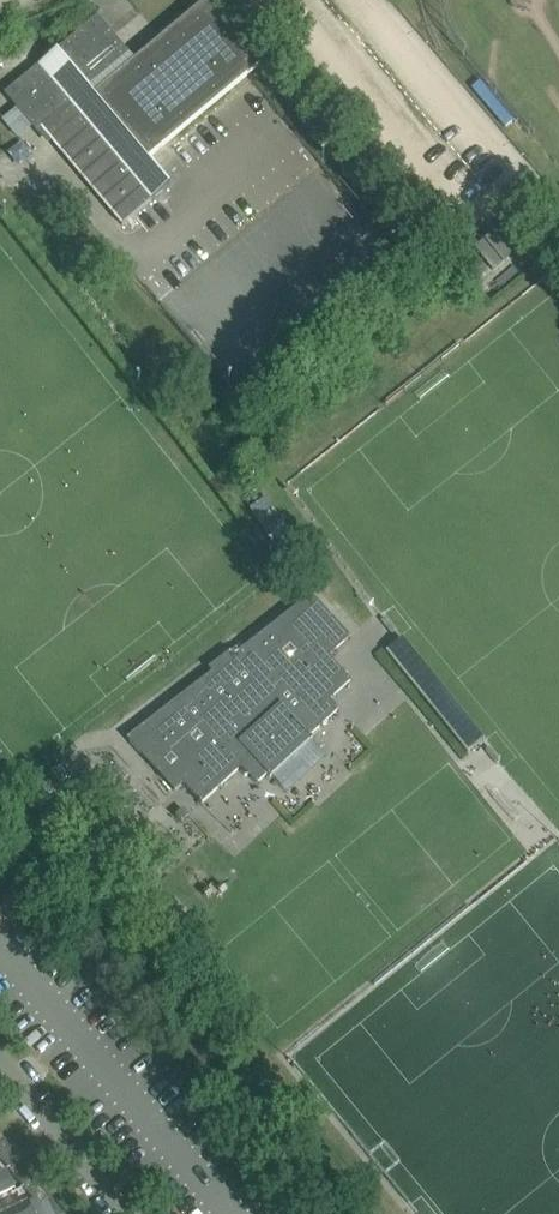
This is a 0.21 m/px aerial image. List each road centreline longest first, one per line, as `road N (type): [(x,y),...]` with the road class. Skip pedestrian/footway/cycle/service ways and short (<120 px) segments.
road 1 (residential): [(134,1213),(0,1061)]

